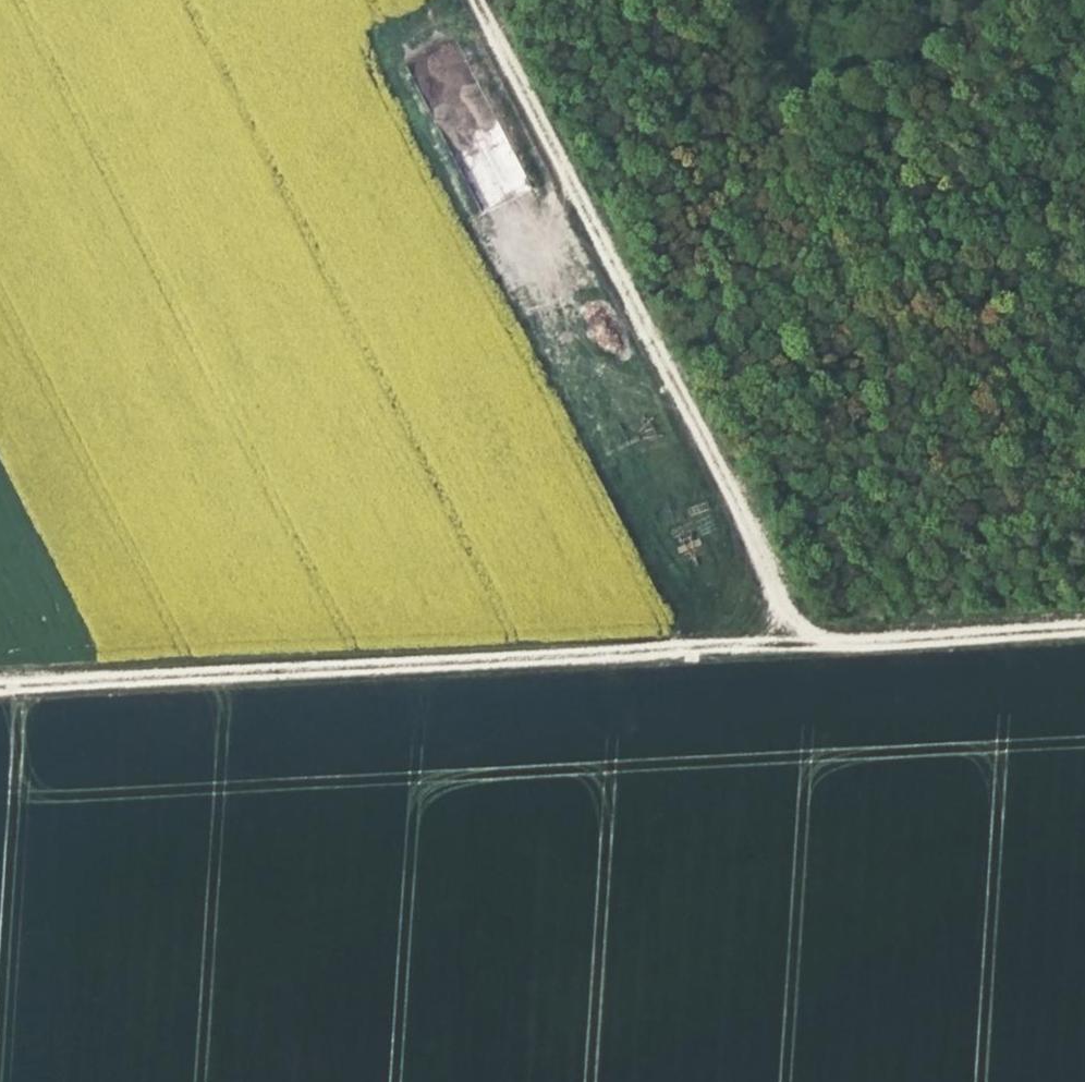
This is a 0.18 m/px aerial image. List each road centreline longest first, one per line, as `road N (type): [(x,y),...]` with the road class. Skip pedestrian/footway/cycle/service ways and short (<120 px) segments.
road 1 (track): [(0,679),(1084,617)]
road 2 (track): [(801,627),(479,0)]

